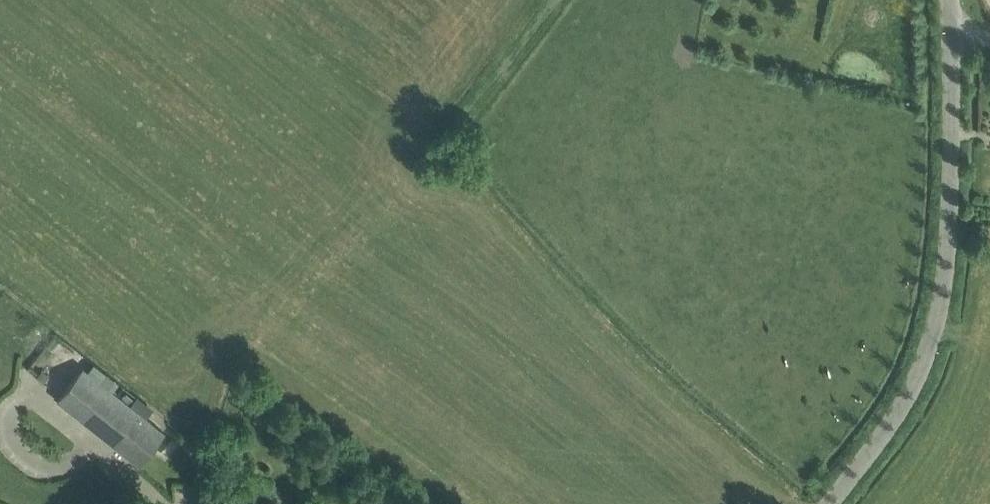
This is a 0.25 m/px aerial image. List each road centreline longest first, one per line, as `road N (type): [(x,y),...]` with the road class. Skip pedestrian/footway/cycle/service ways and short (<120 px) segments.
road 1 (unclassified): [(830,503),(937,336),(948,283),(951,0)]

